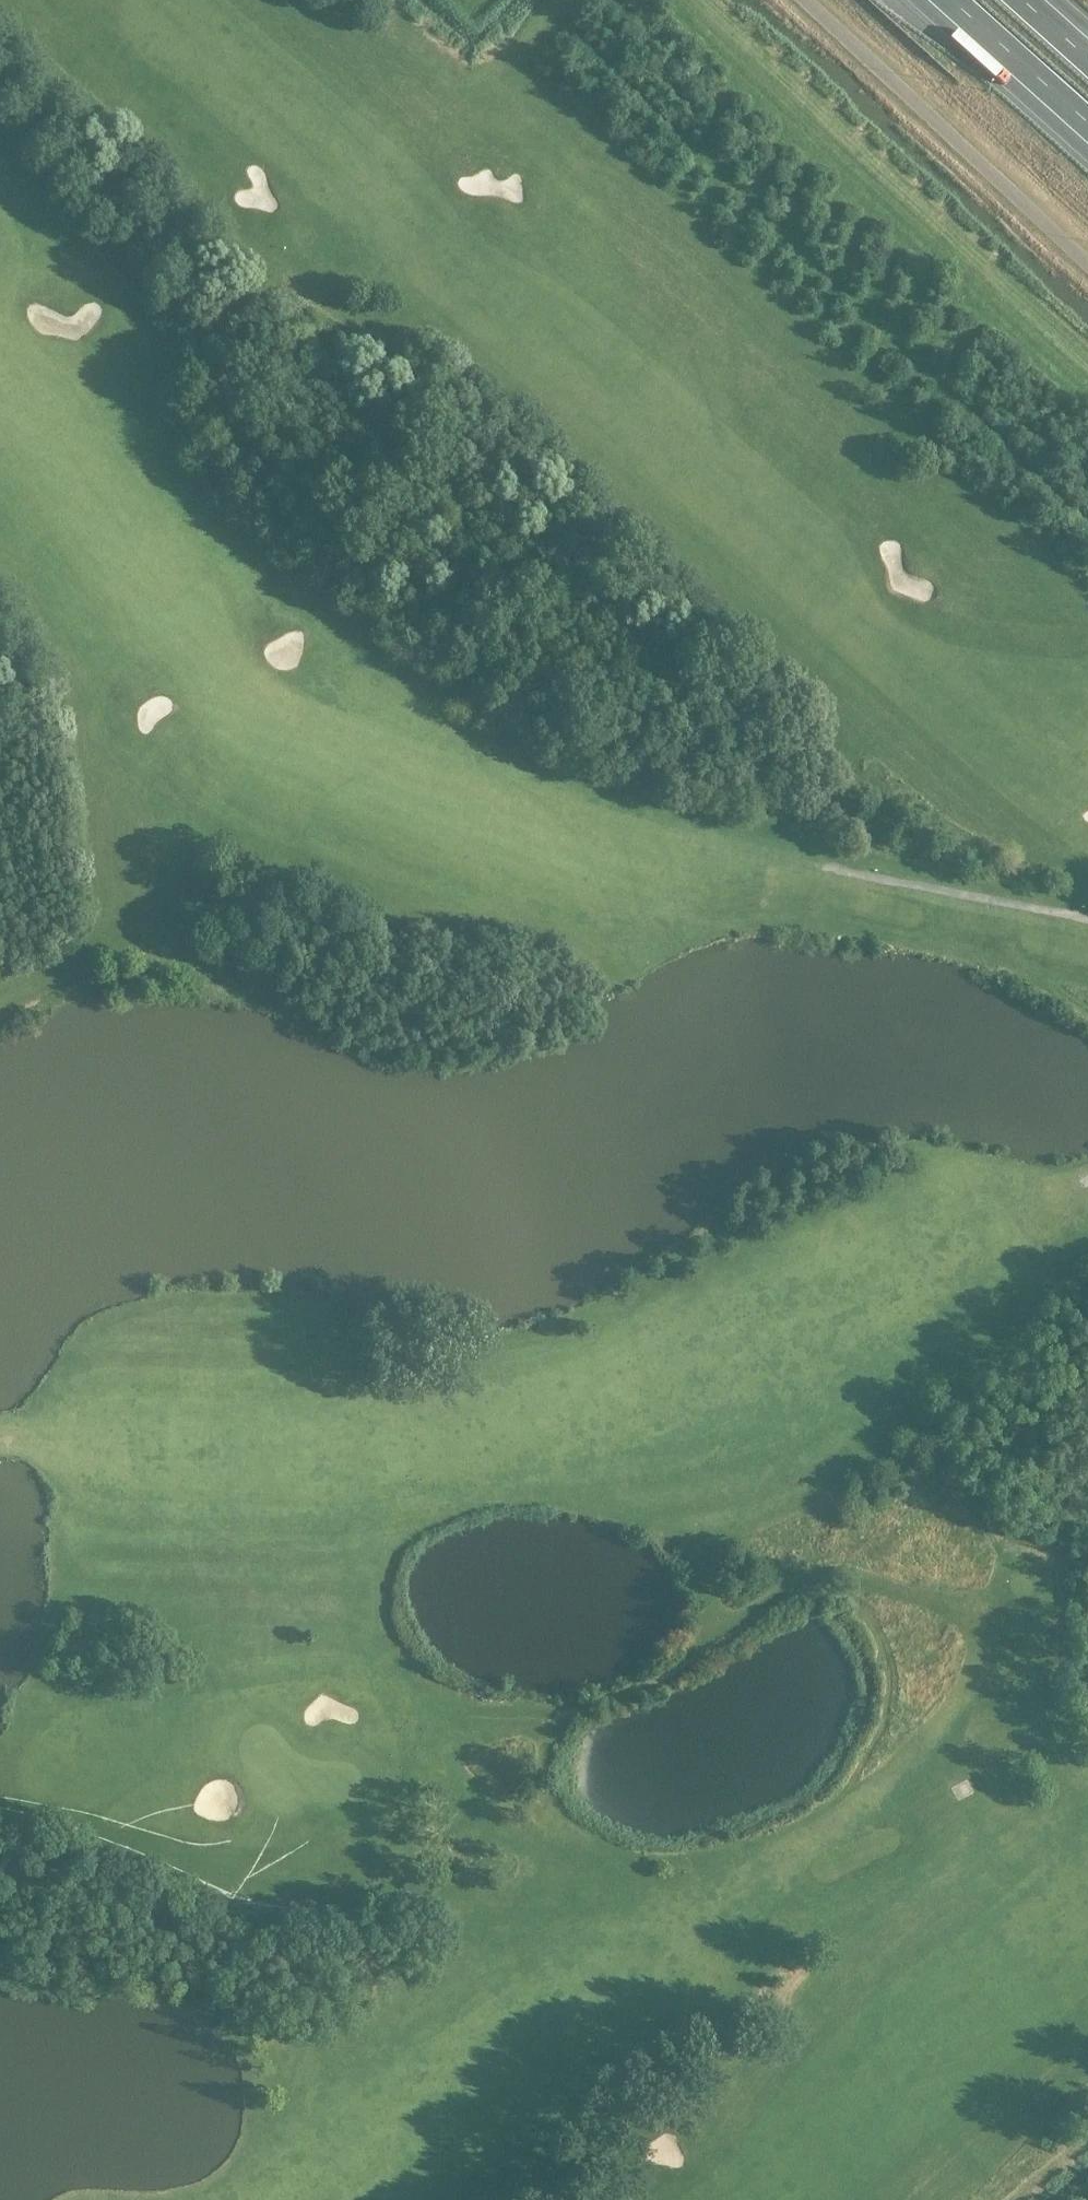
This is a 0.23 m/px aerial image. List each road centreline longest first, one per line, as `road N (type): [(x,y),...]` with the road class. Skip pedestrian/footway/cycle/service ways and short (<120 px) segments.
road 1 (unclassified): [(1087,259),(811,0)]
road 2 (track): [(827,868),(1087,919)]
road 3 (motorway): [(942,0),(1087,131)]

